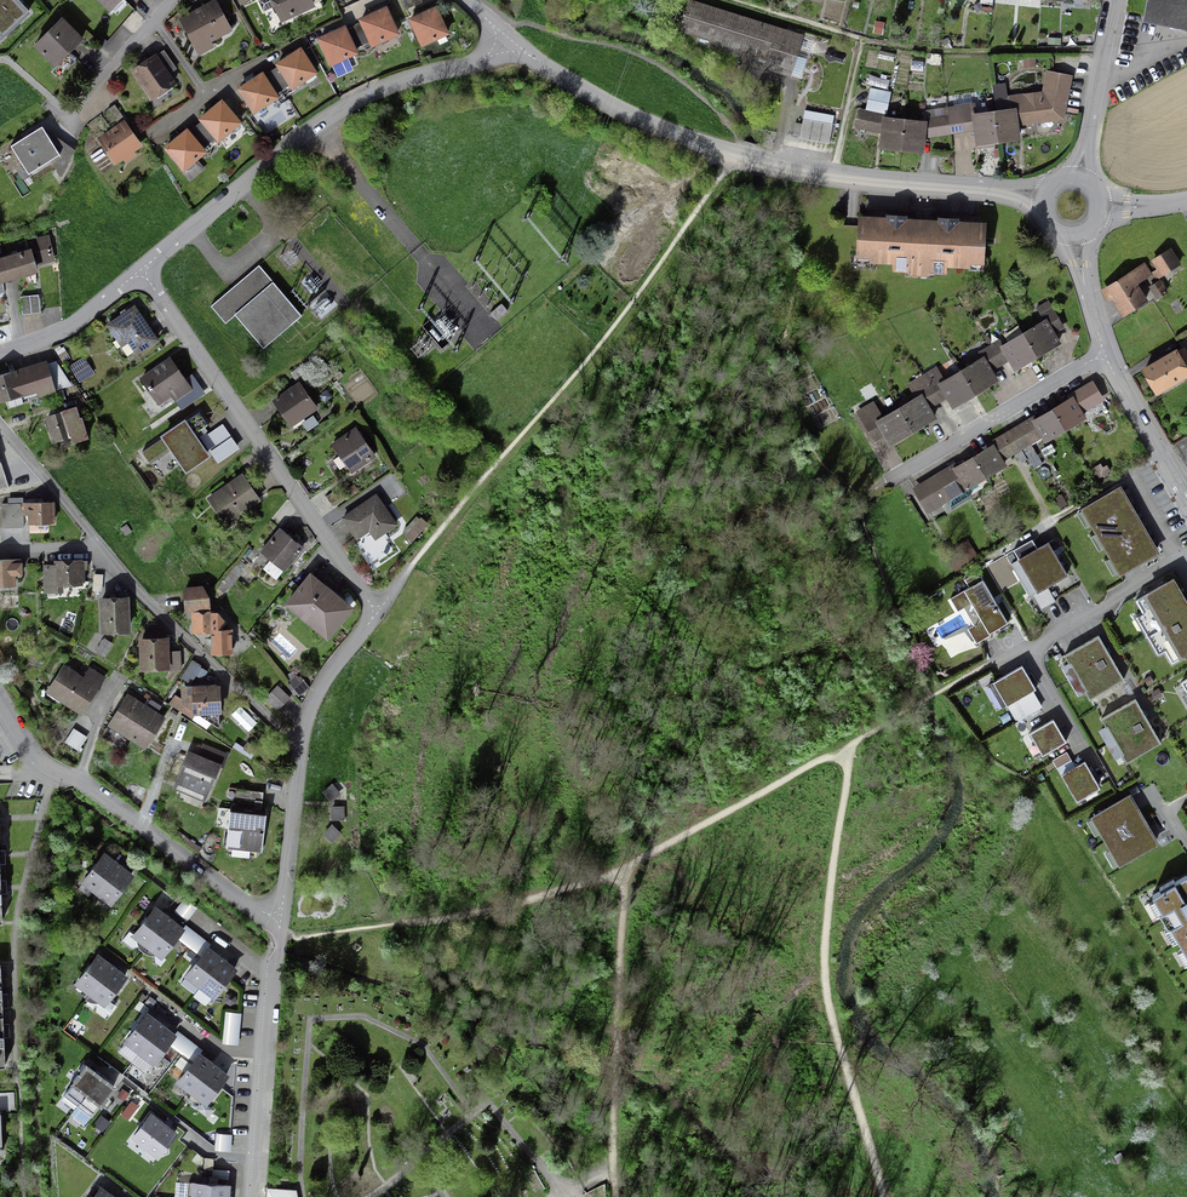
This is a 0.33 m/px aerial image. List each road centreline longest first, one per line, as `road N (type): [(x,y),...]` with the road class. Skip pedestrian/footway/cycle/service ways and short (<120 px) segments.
road 1 (track): [(279,930),(292,937),(394,924),(559,897),(634,875),(998,663)]
road 2 (track): [(737,155),(601,347),(411,565)]
road 3 (track): [(848,744),(824,980),(882,1196)]
road 4 (residential): [(300,745),(149,604),(0,425)]
road 5 (residential): [(508,40),(329,115),(141,270)]
road 6 (residential): [(141,270),(377,612)]
road 7 (residential): [(281,915),(248,907),(97,792),(45,766),(0,703)]
road 8 (residential): [(830,174),(663,131),(508,40)]
road 9 (track): [(619,1196),(617,1068),(634,875)]
road 10 (residential): [(281,915),(267,974),(251,1196)]
road 11 (residential): [(862,497),(1102,353)]
road 12 (residential): [(862,40),(941,52),(1103,51)]
road 13 (residential): [(1040,199),(830,174)]
road 14 (residential): [(1186,555),(1025,647)]
road 15 (residential): [(300,745),(281,915)]
road 16 (residential): [(141,270),(68,328),(0,354)]
road 17 (residential): [(377,612),(317,690),(300,745)]
road 18 (residential): [(1171,477),(1102,353)]
road 19 (residential): [(862,40),(830,174)]
road 20 (residential): [(732,0),(862,40)]
road 21 (residential): [(1025,647),(1091,763)]
road 22 (residential): [(1077,176),(1103,51)]

